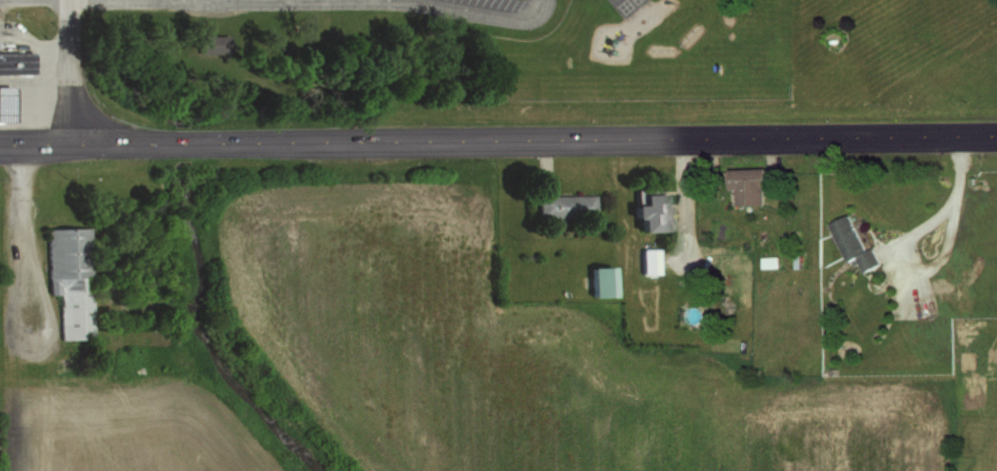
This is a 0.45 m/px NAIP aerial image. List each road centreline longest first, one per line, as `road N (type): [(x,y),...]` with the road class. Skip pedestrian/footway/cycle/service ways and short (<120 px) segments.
road 1 (primary): [(0,145),(996,135)]
road 2 (residential): [(71,144),(70,0)]

